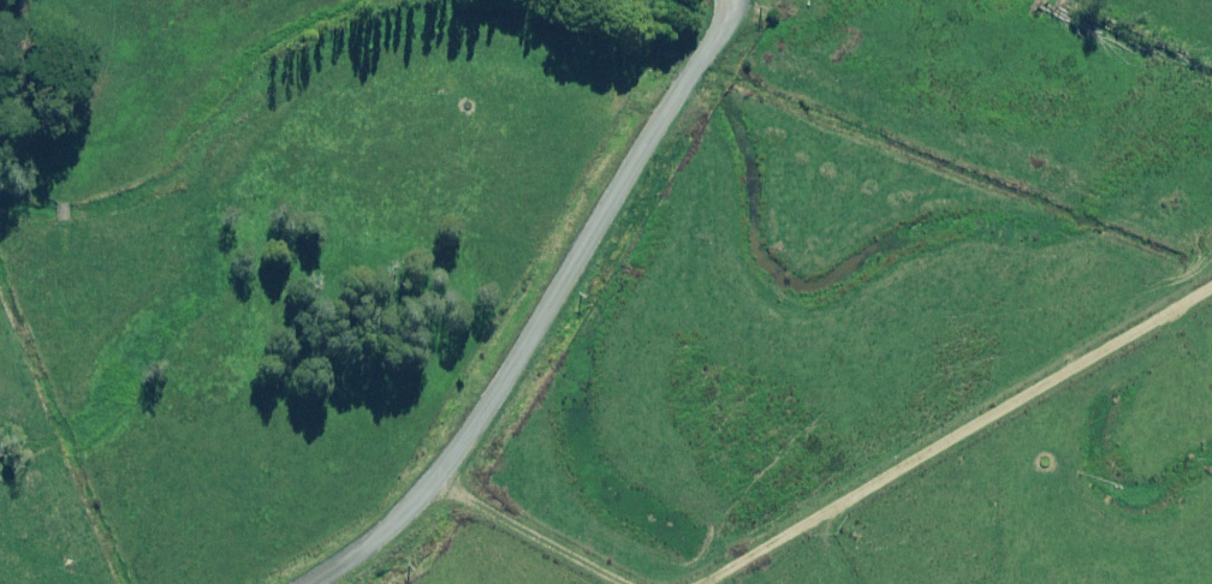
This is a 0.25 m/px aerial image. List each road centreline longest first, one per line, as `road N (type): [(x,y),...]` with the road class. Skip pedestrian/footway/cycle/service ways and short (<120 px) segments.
road 1 (unclassified): [(740,0),(471,440),(434,488),(317,583)]
road 2 (track): [(1211,293),(709,583)]
road 3 (track): [(625,583),(434,488)]

